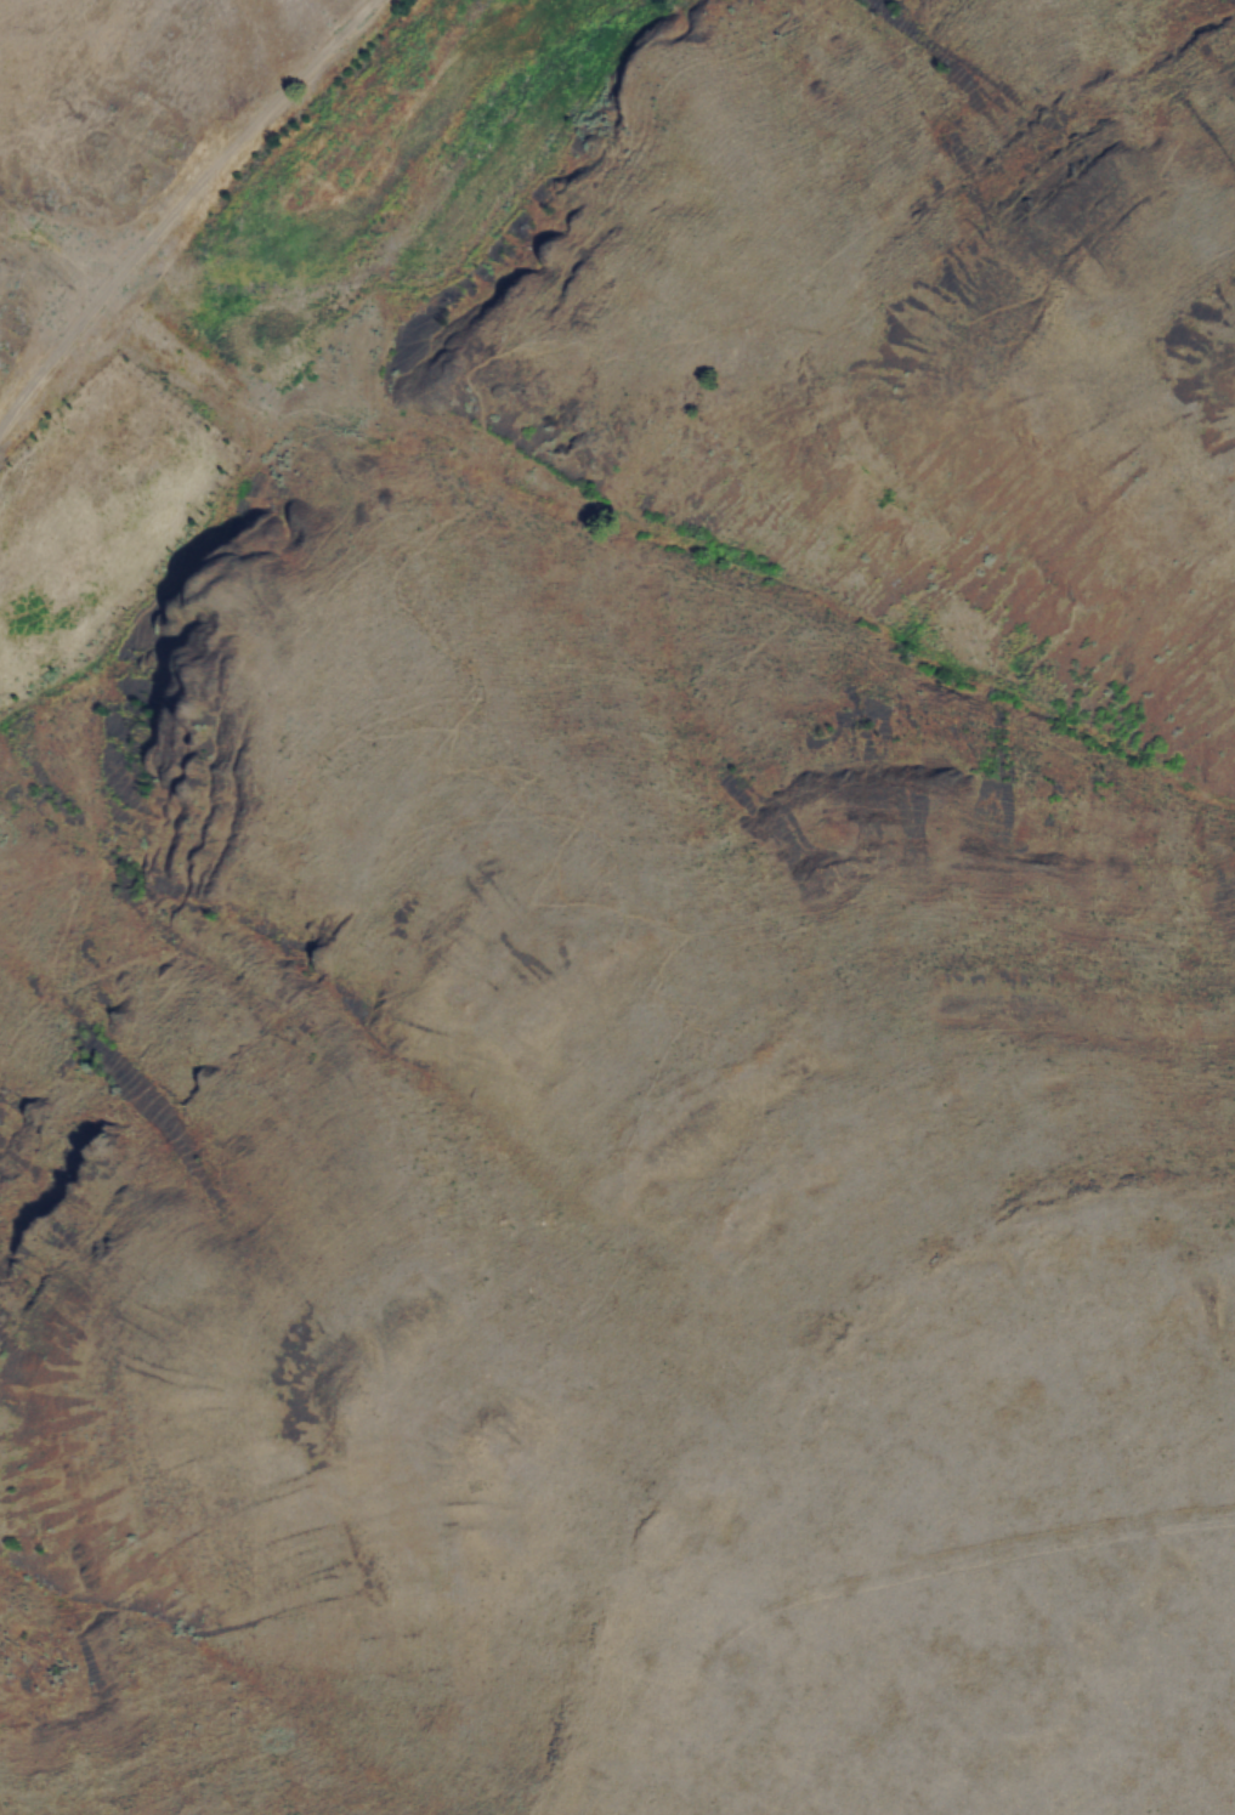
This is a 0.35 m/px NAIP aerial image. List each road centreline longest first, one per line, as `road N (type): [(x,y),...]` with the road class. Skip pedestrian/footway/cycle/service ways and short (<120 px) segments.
road 1 (track): [(0,434),(21,393),(395,0)]

